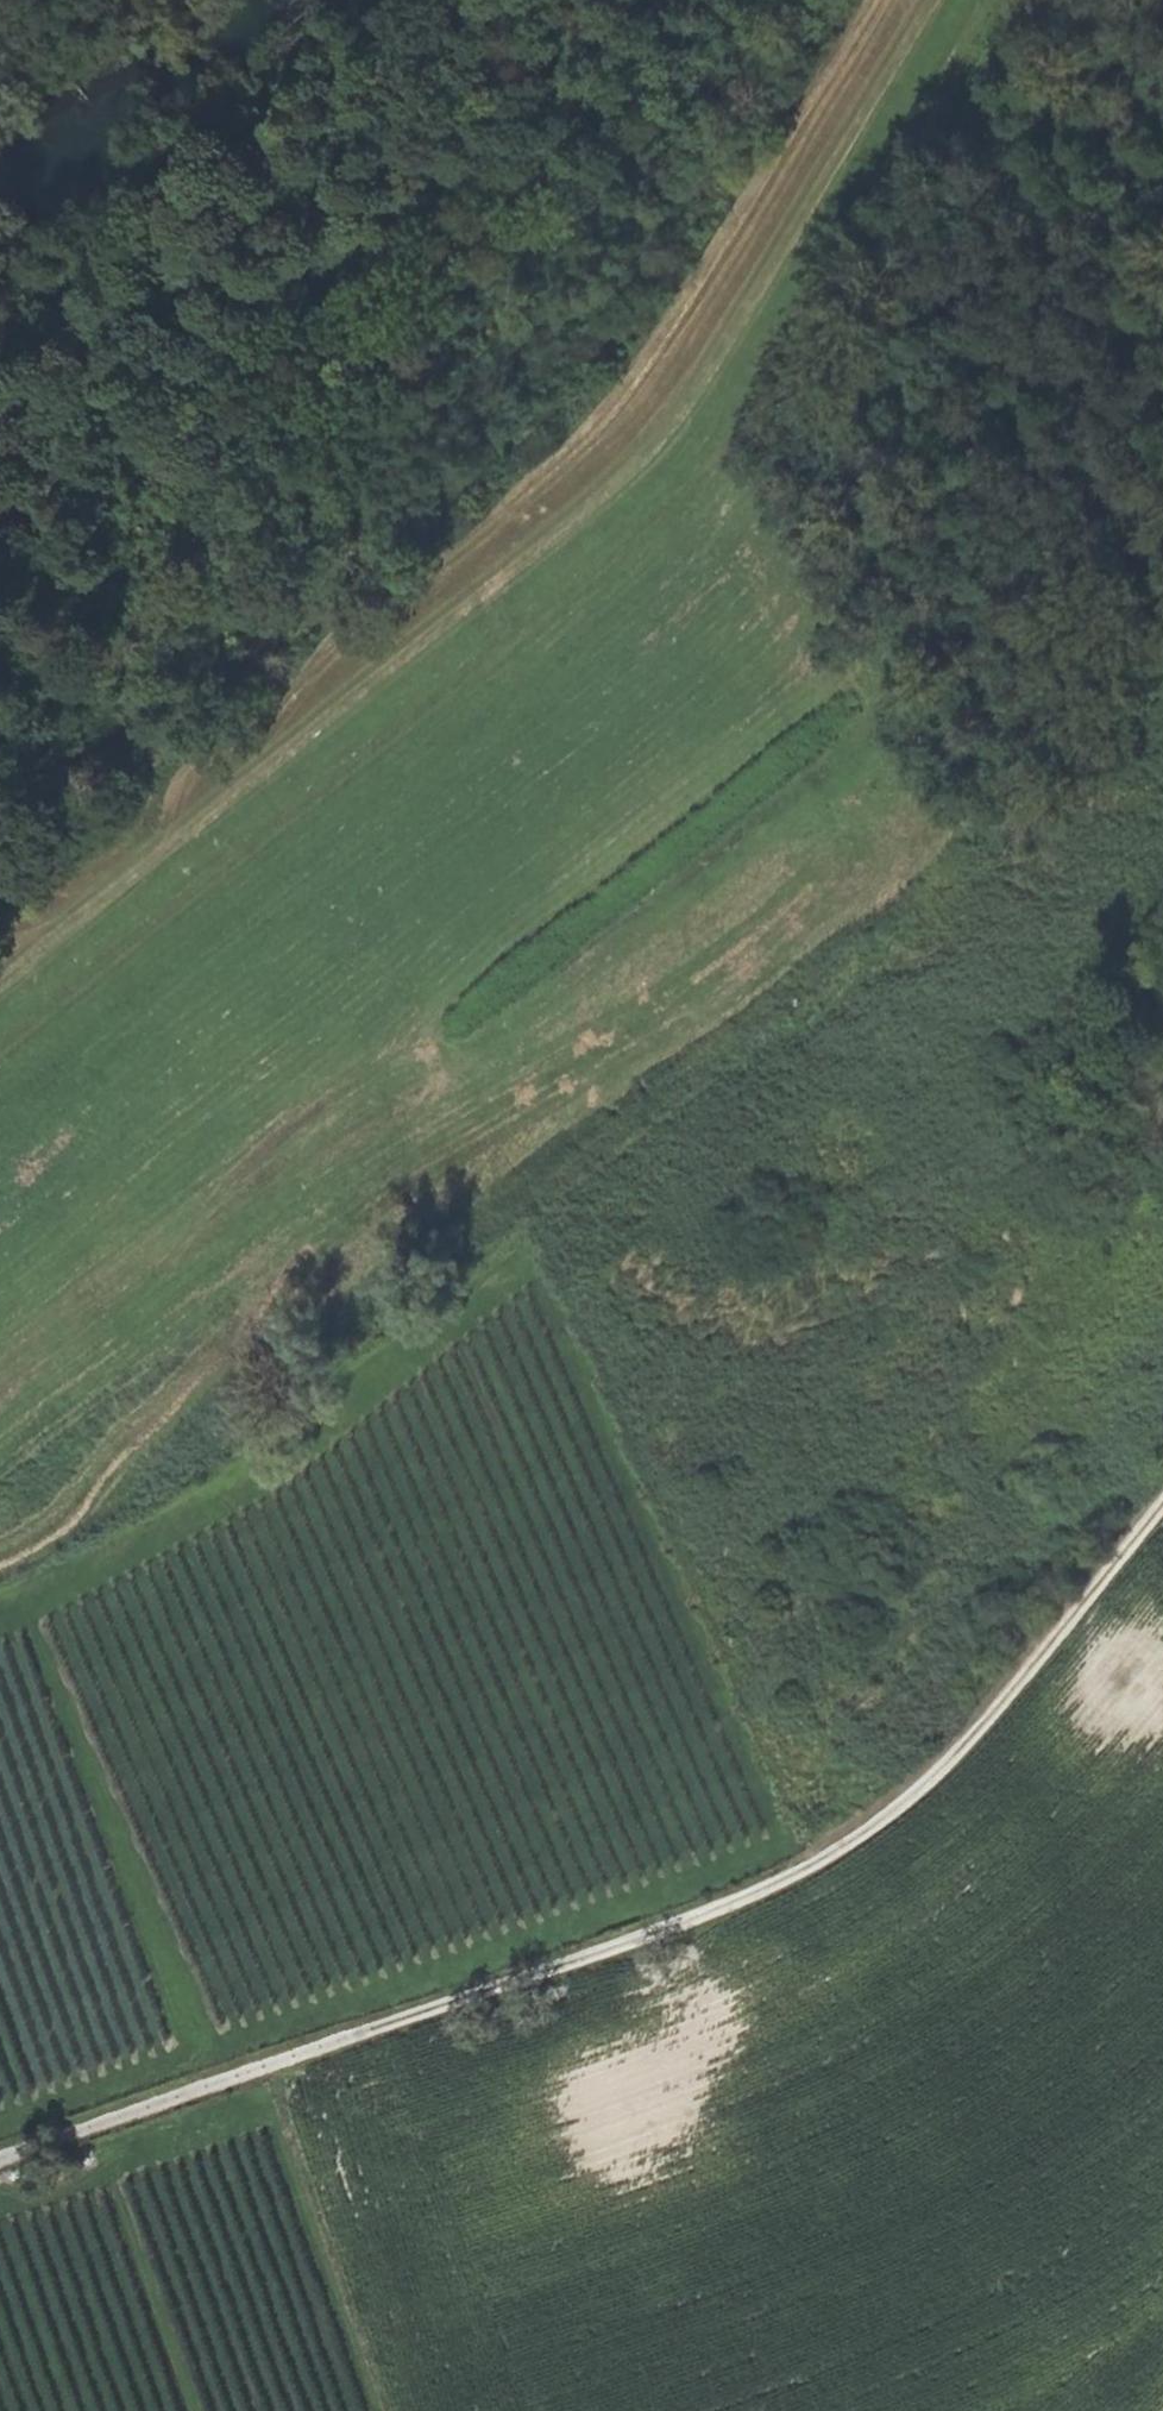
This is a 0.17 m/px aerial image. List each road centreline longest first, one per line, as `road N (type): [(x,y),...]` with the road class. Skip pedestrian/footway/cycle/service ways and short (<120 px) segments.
road 1 (track): [(0,1041),(453,662),(706,407),(954,0)]
road 2 (track): [(1162,1513),(932,1785),(859,1842),(735,1906),(0,2166)]
road 3 (track): [(0,522),(94,472),(564,102),(617,0)]
road 4 (track): [(126,1564),(0,1614)]

